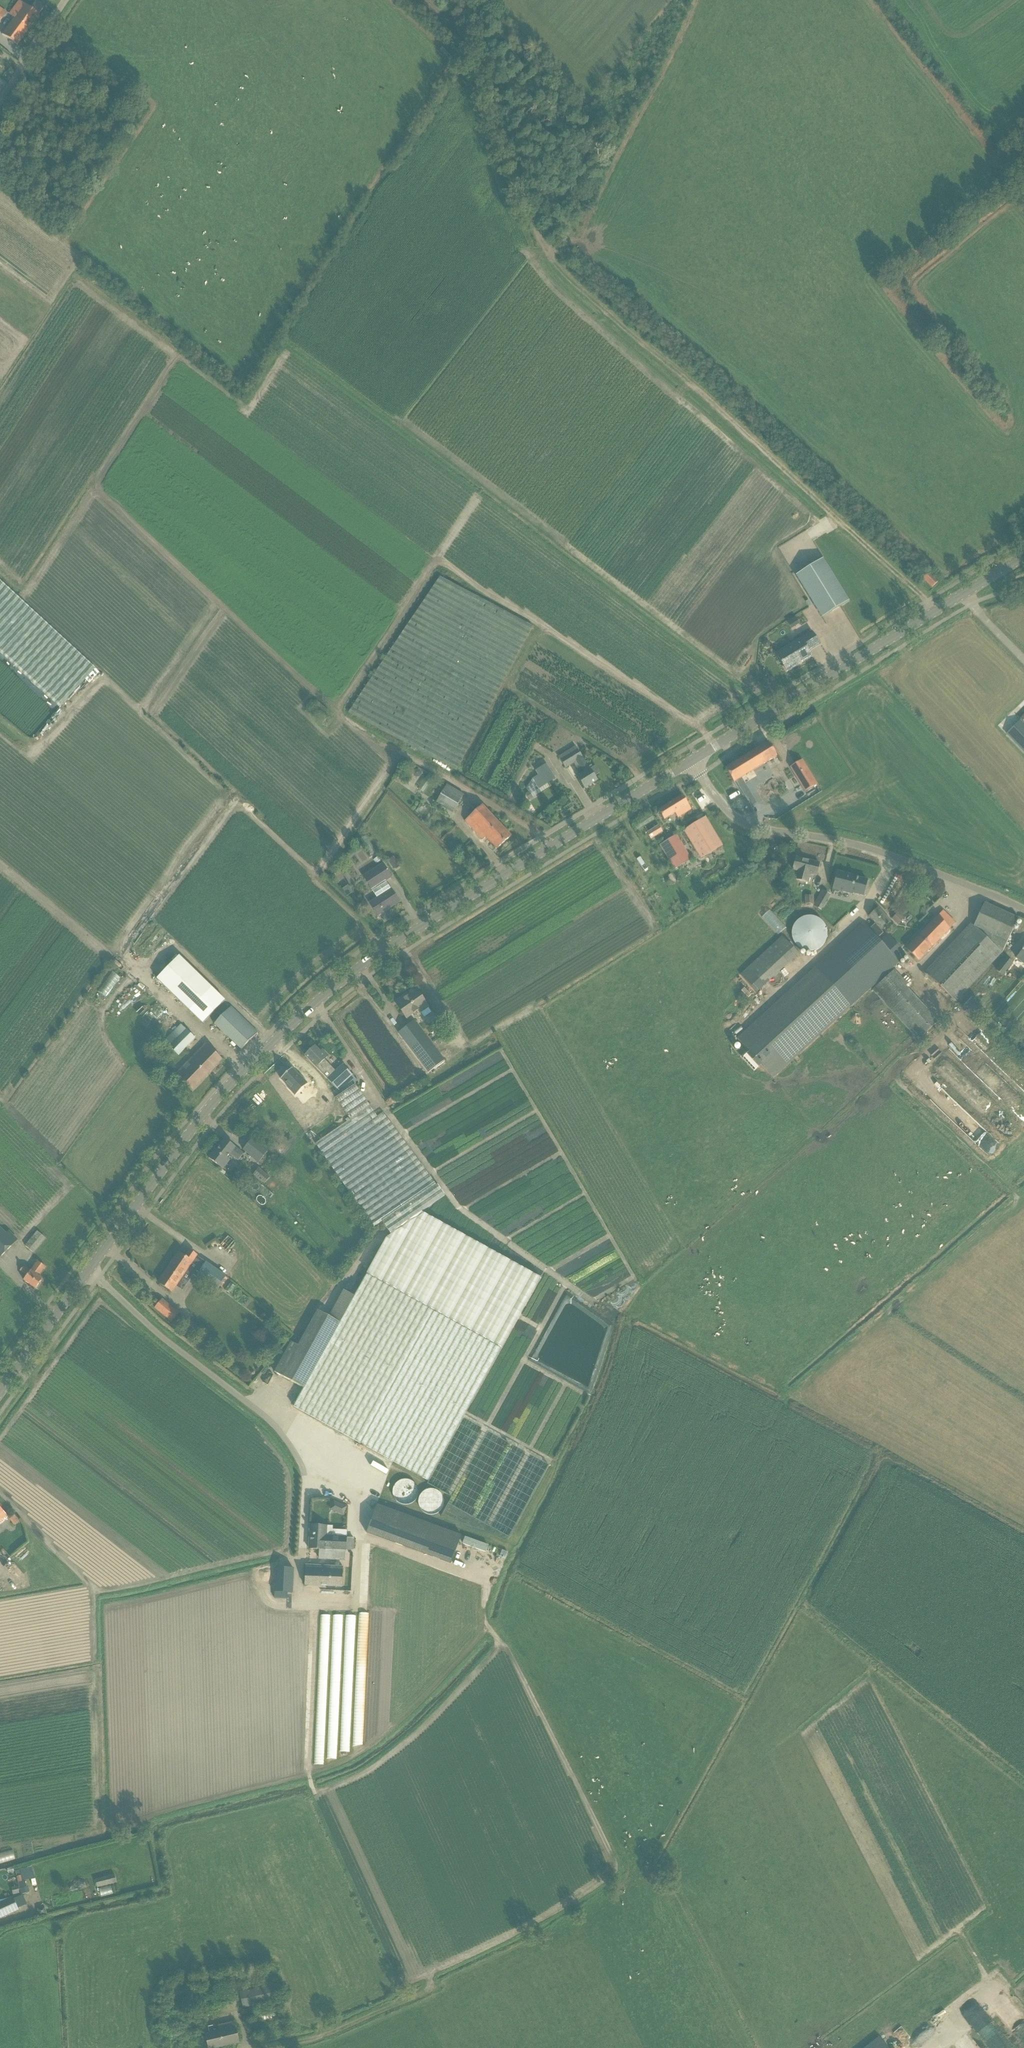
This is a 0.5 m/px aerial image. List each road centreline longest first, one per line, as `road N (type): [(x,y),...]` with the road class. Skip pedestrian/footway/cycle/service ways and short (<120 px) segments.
road 1 (track): [(424,0),(476,56),(538,242),(563,278),(717,405),(928,602)]
road 2 (tertiary): [(85,1272),(205,1115),(300,1017),(400,939),(691,762)]
road 3 (unclassified): [(299,1578),(302,1489),(281,1433),(85,1272)]
road 4 (tertiary): [(691,762),(1023,557)]
road 5 (unclassified): [(1023,910),(856,843),(728,813),(691,762)]
road 6 (tertiary): [(0,1390),(85,1272)]
road 7 (track): [(959,1936),(980,1985),(913,2047)]
road 8 (unclassified): [(0,101),(65,0)]

